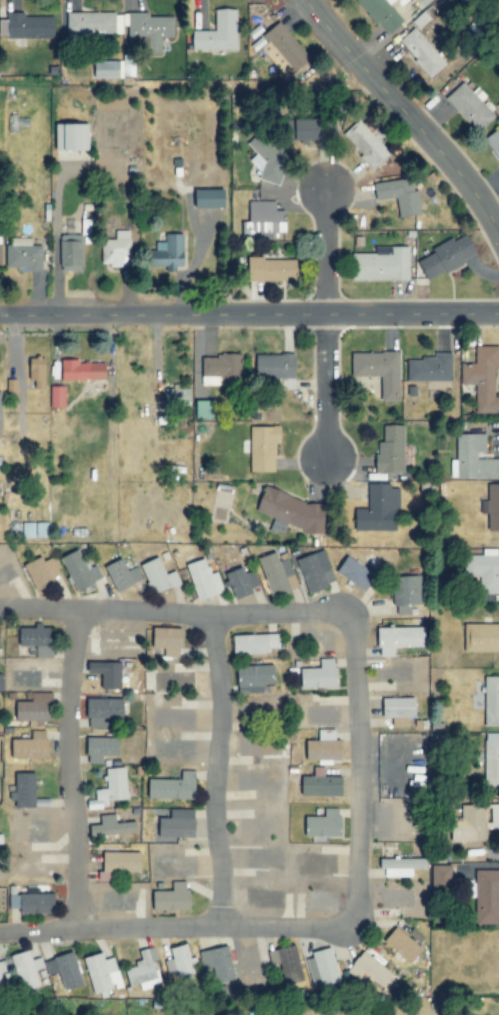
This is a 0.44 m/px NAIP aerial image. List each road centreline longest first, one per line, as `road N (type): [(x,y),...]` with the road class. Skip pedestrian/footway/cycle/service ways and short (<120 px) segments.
road 1 (residential): [(0,933),(339,931),(355,916),(360,739),(352,627),(332,614),(0,611)]
road 2 (residential): [(498,310),(0,316)]
road 3 (residential): [(75,611),(68,746),(79,831),(73,930)]
road 4 (residential): [(210,614),(222,702),(215,787),(220,928)]
road 5 (tertiary): [(498,233),(464,179),(302,0)]
road 6 (residential): [(326,461),(325,192)]

